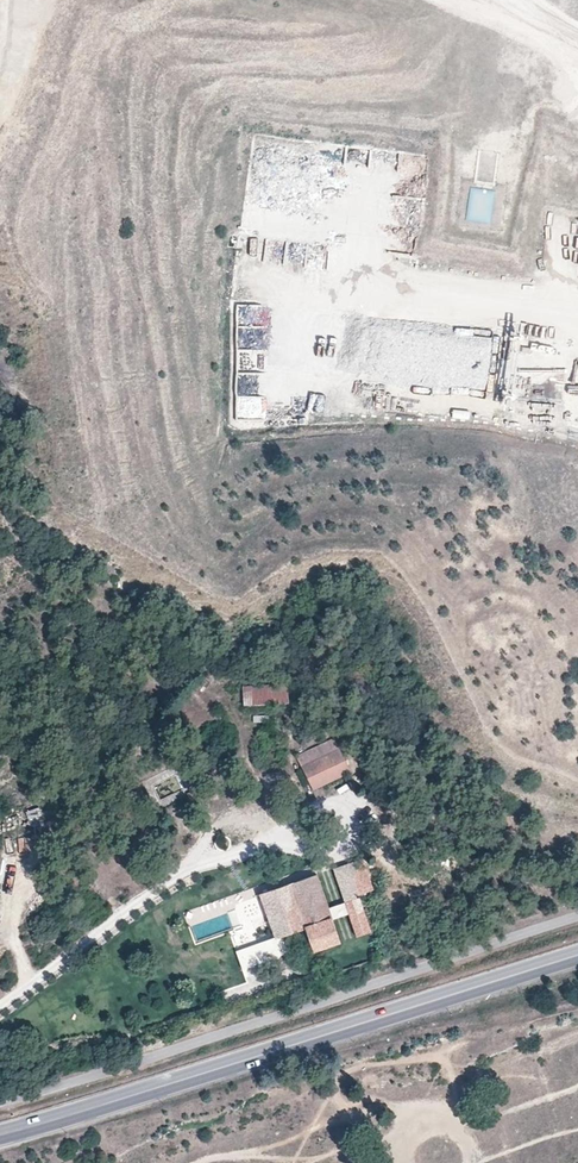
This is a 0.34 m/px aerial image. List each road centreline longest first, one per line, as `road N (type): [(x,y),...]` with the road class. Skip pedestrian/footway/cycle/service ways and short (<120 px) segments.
road 1 (secondary): [(577,956),(0,1140)]

